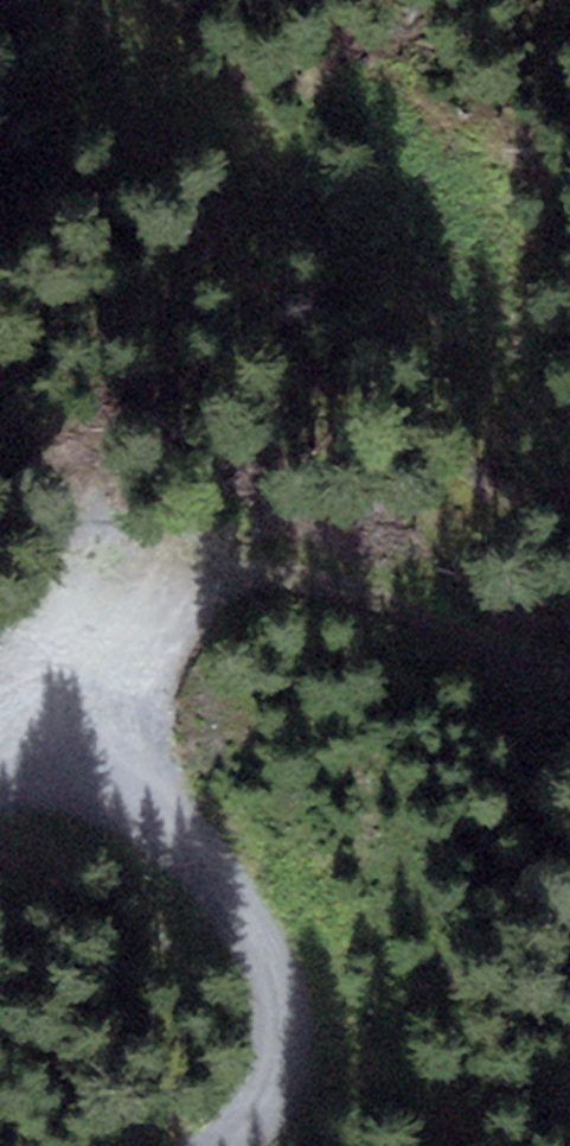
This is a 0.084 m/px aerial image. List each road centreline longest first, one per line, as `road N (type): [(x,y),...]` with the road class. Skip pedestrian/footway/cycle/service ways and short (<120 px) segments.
road 1 (track): [(160,1145),(250,1076),(281,1007),(284,938),(247,851),(152,726),(174,556)]
road 2 (track): [(174,556),(279,549),(477,632),(569,611)]
road 3 (track): [(174,556),(135,537),(92,555),(0,705)]

